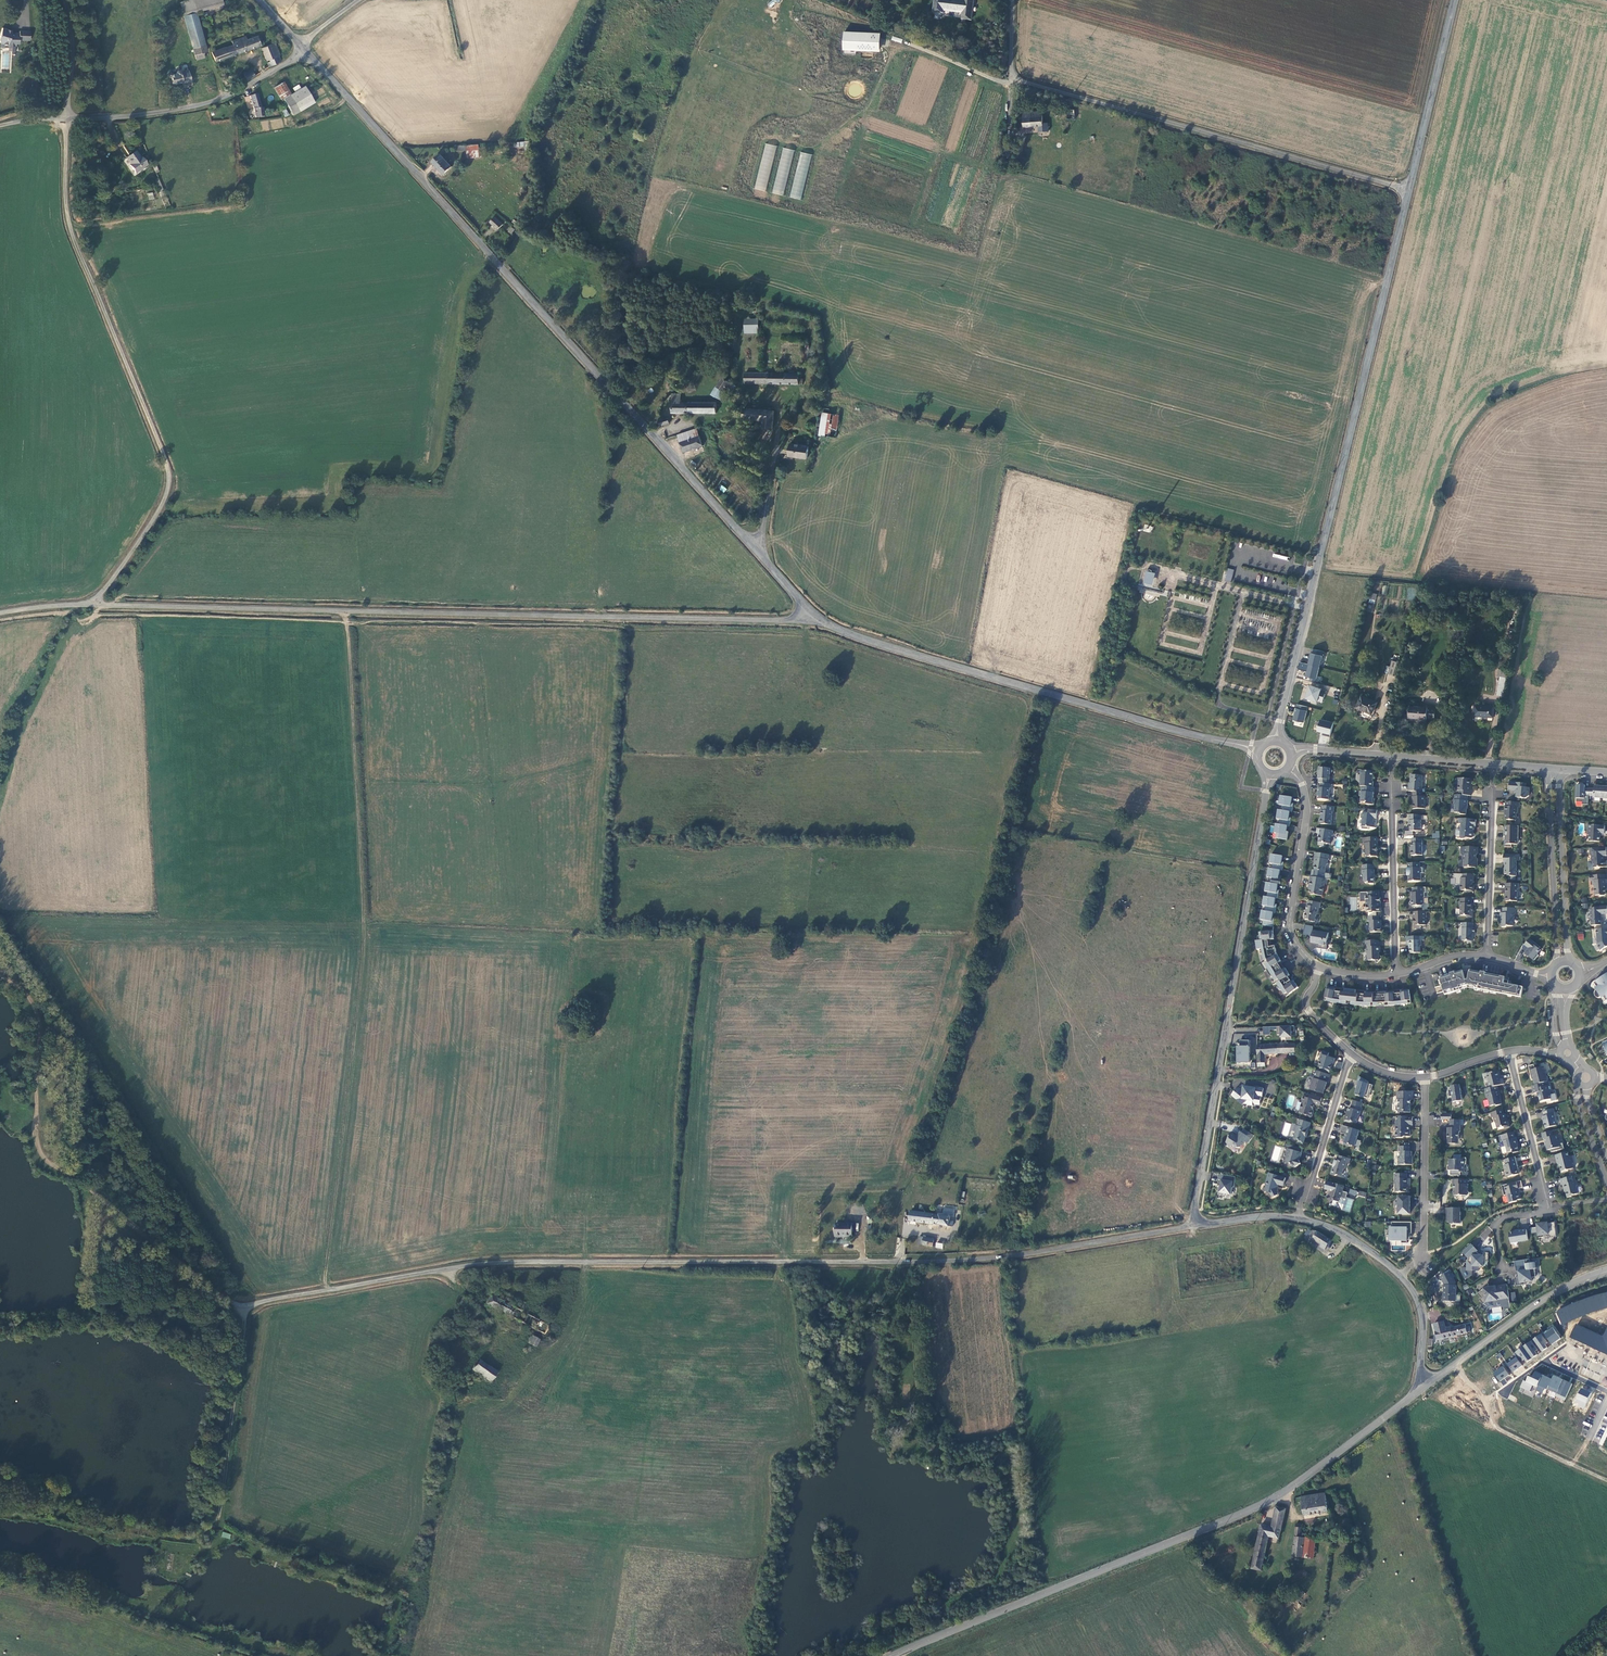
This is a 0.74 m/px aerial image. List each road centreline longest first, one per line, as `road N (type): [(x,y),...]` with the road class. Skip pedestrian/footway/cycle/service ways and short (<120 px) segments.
road 1 (unclassified): [(211,1540),(243,1309),(490,1263),(961,1260),(1199,1222)]
road 2 (unclassified): [(832,623),(107,605),(0,612)]
road 3 (unclassified): [(302,46),(794,593),(832,623)]
road 4 (track): [(345,611),(363,949),(325,1290)]
road 5 (tertiary): [(1424,1387),(1259,1506),(890,1655)]
road 6 (unclassified): [(1409,189),(1277,741)]
road 7 (track): [(66,119),(69,222),(169,467),(165,496),(90,605)]
road 8 (unclassified): [(1270,776),(1199,1222)]
road 9 (unclassified): [(832,623),(1258,752)]
road 10 (residential): [(1409,189),(1010,78)]
road 11 (unclassified): [(1199,1222),(1297,1219),(1341,1233),(1380,1259),(1419,1305),(1424,1387)]
road 12 (unclassified): [(0,125),(205,104),(268,74),(302,46)]
road 13 (unclassified): [(1291,752),(1548,769)]
road 14 (tertiary): [(1424,1387),(1548,1297),(1606,1271)]
road 15 (unclassified): [(1319,966),(1289,928),(1307,809),(1289,769)]
road 16 (residential): [(1396,974),(1390,774)]
road 17 (unclassified): [(1454,0),(1409,189)]
road 18 (unclassified): [(1548,769),(1557,962)]
road 19 (unclassified): [(1567,959),(1560,770)]
road 20 (residential): [(1425,1078),(1423,1235),(1412,1263)]
road 21 (residential): [(1487,955),(1492,786)]
road 22 (residential): [(1350,1052),(1301,1208)]
road 23 (residential): [(1508,1051),(1548,1206)]

